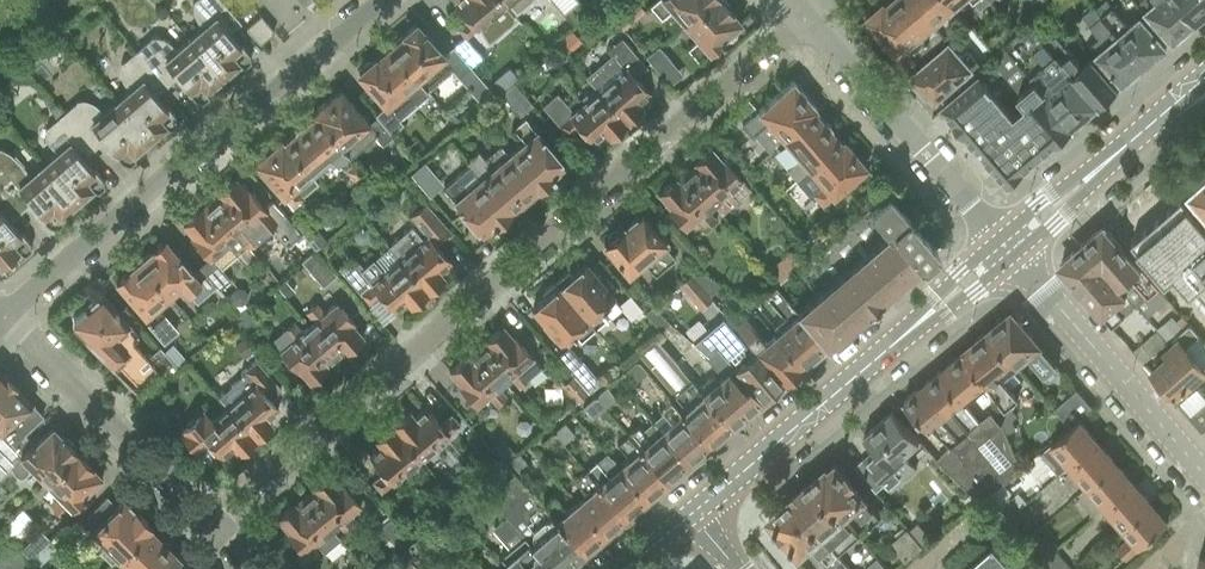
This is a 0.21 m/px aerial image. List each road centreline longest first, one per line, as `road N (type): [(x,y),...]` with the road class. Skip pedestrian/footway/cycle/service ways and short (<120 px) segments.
road 1 (residential): [(805,27),(213,527)]
road 2 (residential): [(322,48),(4,322)]
road 3 (tertiary): [(691,517),(918,324)]
road 4 (residential): [(4,322),(213,527)]
road 5 (tertiary): [(1204,477),(1013,259)]
road 6 (residential): [(997,240),(805,27)]
road 7 (tertiary): [(1095,171),(1204,74)]
road 8 (tertiary): [(1013,259),(1075,203),(1095,171)]
road 9 (tertiary): [(1095,171),(1066,183),(997,240)]

